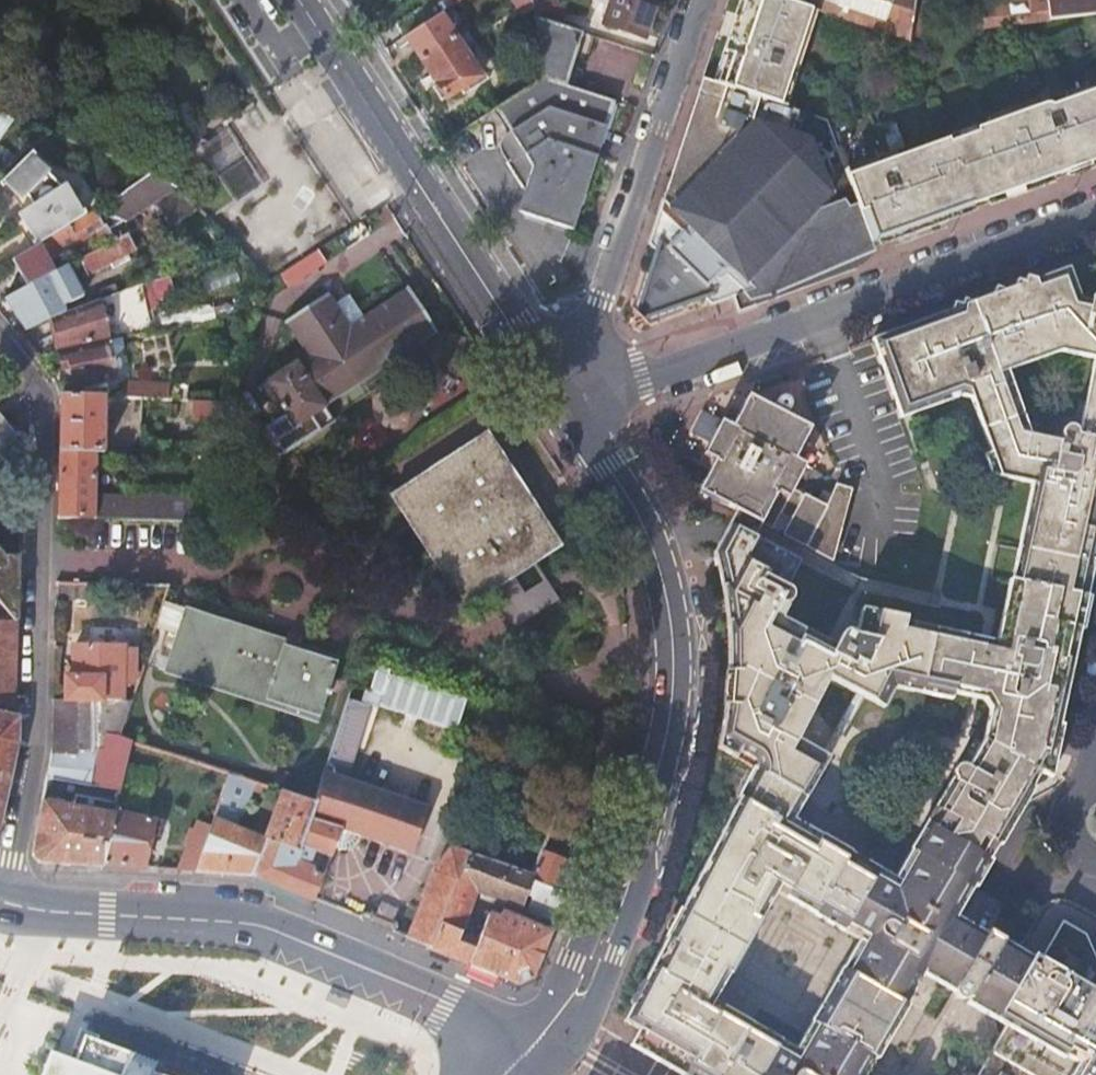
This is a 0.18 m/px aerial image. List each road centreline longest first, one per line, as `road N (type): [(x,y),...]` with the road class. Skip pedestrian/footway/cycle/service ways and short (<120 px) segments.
road 1 (secondary): [(560,386),(650,542),(672,627),(674,677),(643,822),(602,946),(543,1035)]
road 2 (unclassified): [(0,343),(43,406),(34,741),(4,899)]
road 3 (unclassified): [(1095,219),(664,372),(560,386)]
road 4 (tertiary): [(4,899),(269,927),(543,1035)]
road 5 (secondary): [(299,0),(507,319),(560,386)]
road 6 (unclassified): [(560,386),(615,268),(702,0)]

